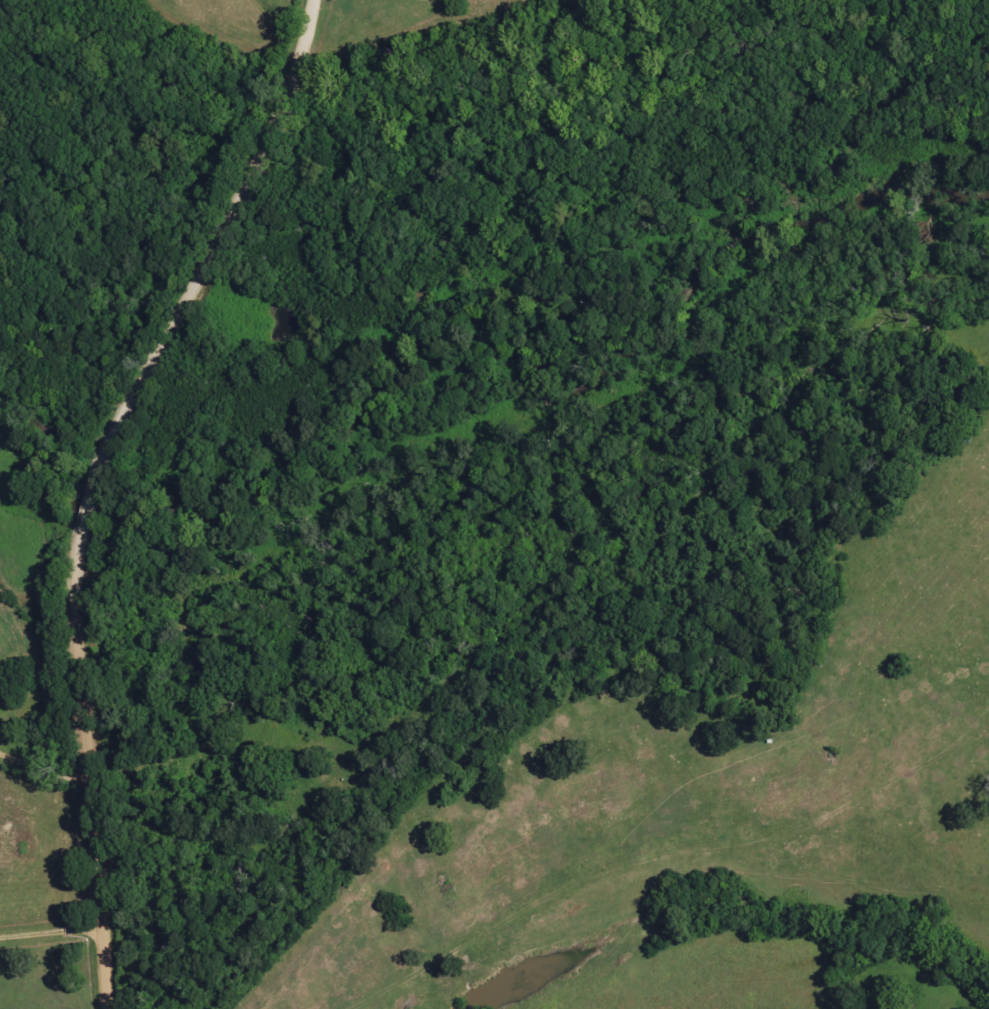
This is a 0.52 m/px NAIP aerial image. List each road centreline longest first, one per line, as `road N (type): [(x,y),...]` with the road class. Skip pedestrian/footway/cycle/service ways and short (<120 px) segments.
road 1 (residential): [(110,1008),(74,622),(79,543),(102,452),(197,291),(277,129),(317,0)]

